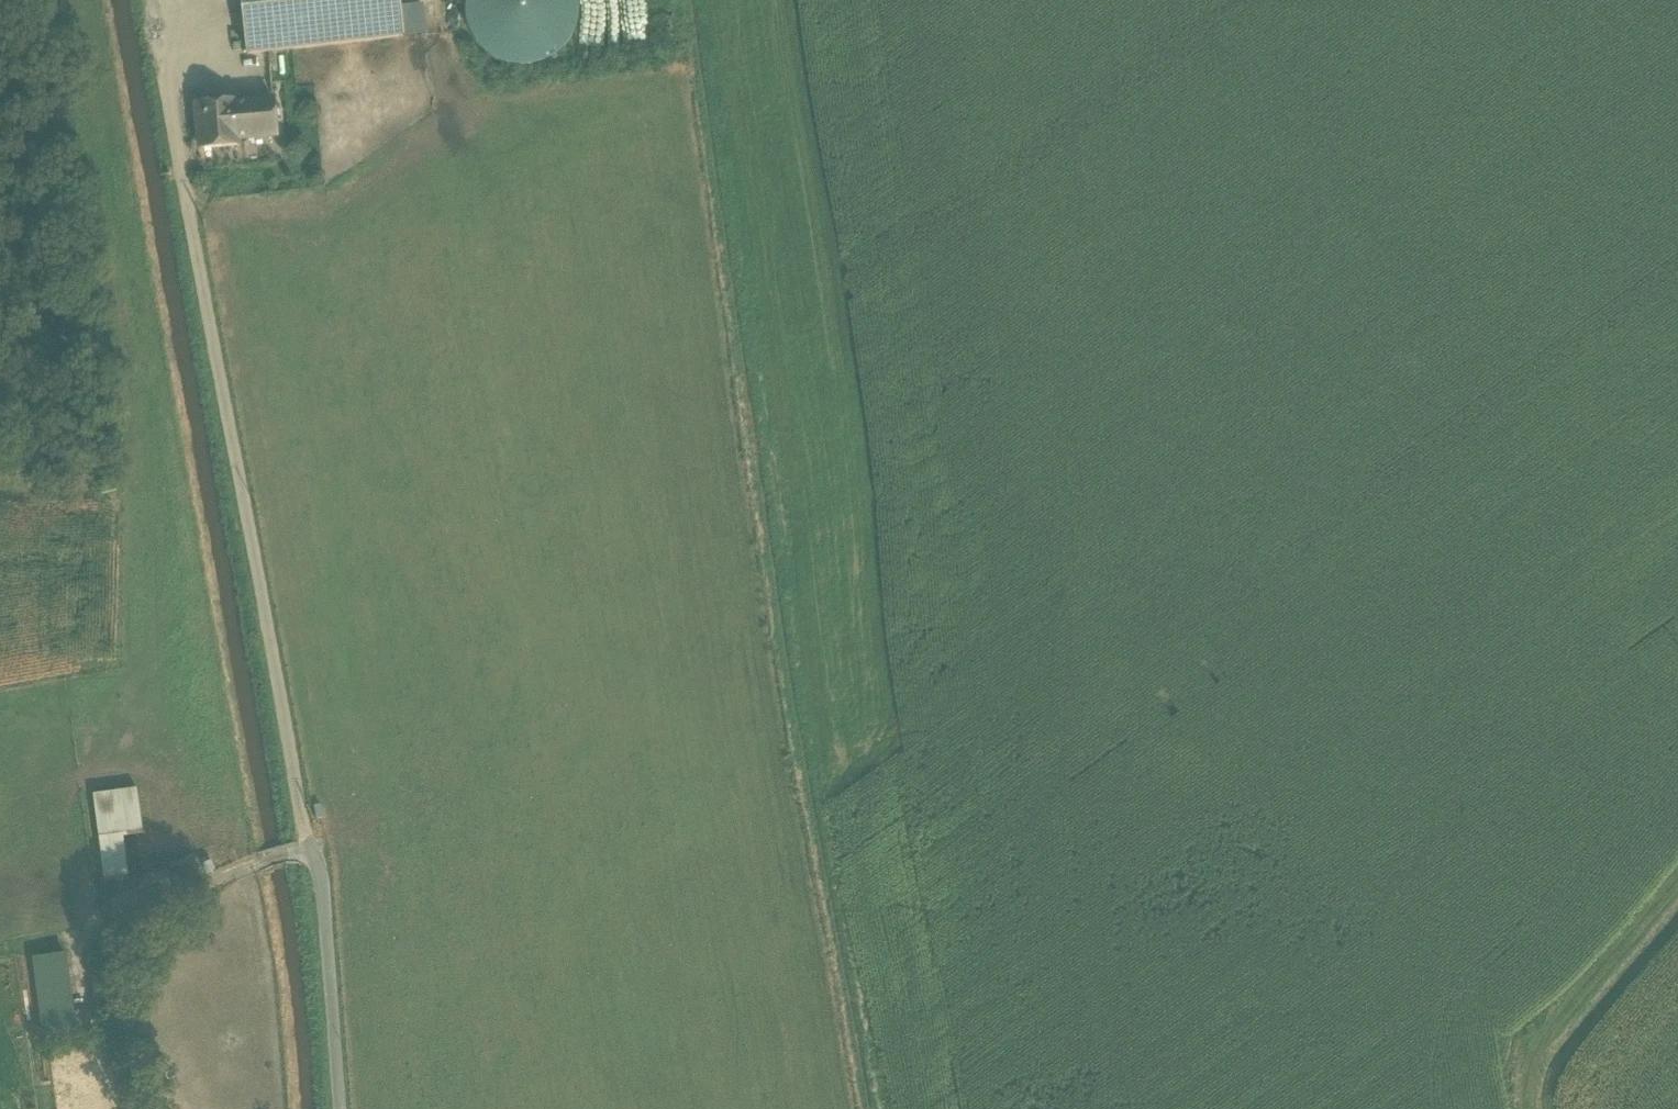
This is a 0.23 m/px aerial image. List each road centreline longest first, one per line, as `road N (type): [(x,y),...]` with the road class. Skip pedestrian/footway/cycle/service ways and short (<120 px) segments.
road 1 (track): [(310,848),(169,110),(206,20)]
road 2 (track): [(310,848),(139,910),(112,946),(133,1108)]
road 3 (track): [(1677,885),(1516,1072),(1523,1108)]
road 4 (unclassified): [(339,1108),(310,848)]

